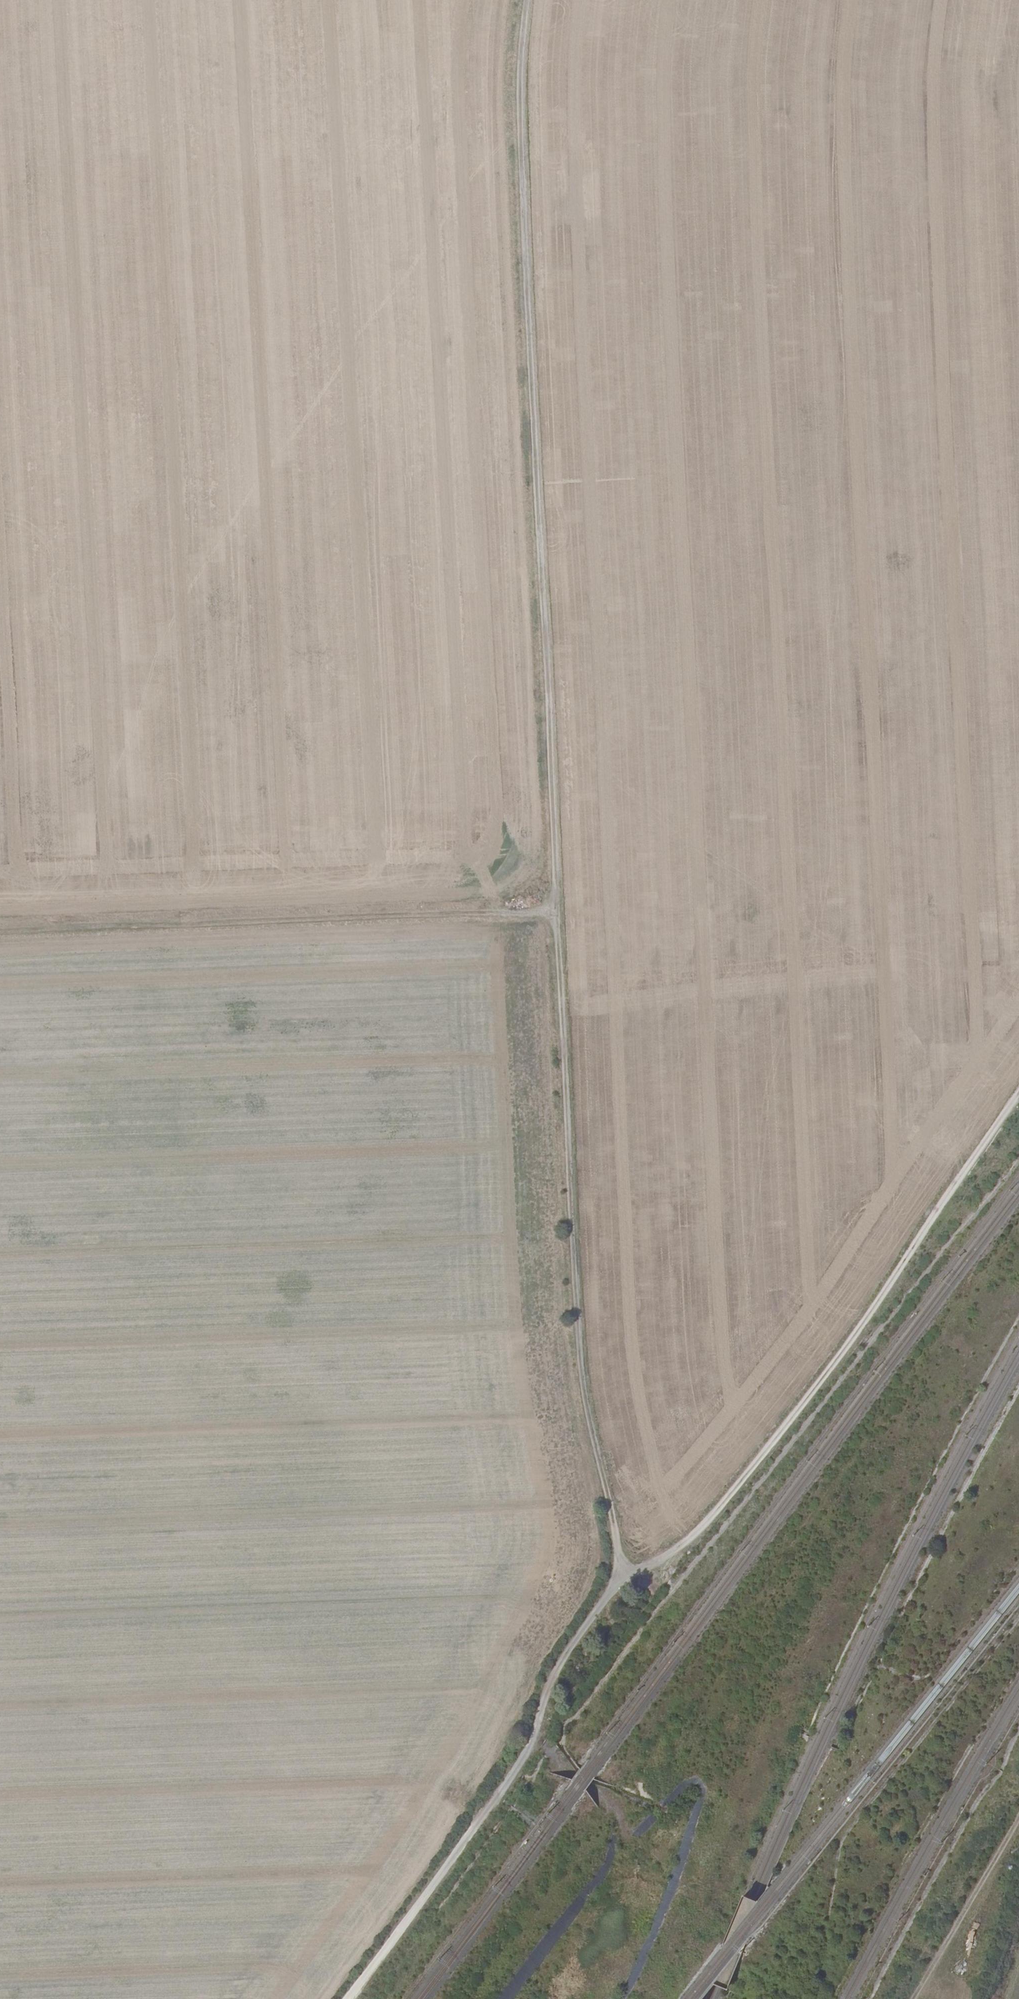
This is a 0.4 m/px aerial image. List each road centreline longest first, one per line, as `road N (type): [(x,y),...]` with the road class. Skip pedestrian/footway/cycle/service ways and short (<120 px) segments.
road 1 (track): [(620,1575),(579,1334),(563,1063),(521,138),(530,0)]
road 2 (track): [(0,932),(555,912)]
road 3 (track): [(350,1998),(509,1779),(566,1654),(620,1575)]

